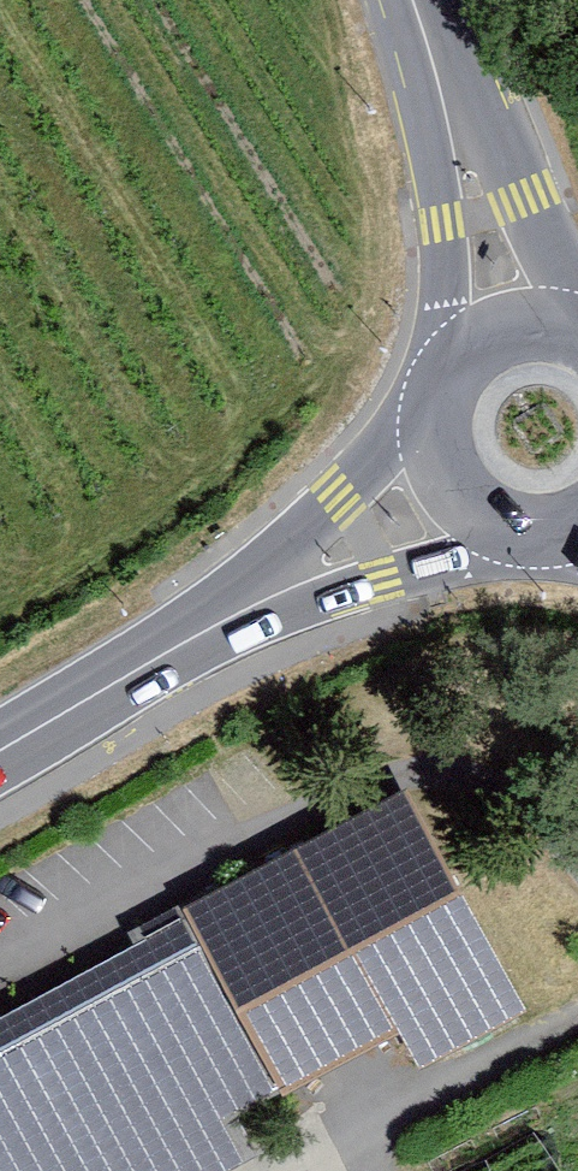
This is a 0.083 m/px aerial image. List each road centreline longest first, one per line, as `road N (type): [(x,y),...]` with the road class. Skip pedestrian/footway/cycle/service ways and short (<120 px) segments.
road 1 (secondary): [(447,391),(168,654)]
road 2 (secondary): [(407,0),(455,376)]
road 3 (secondary): [(168,654),(516,525)]
road 4 (secondary): [(577,298),(413,0)]
road 5 (secondary): [(0,754),(168,654)]
road 6 (secondary): [(447,391),(440,418),(451,474),(467,497),(516,525)]
road 7 (secondary): [(577,338),(530,329),(501,337),(455,376)]

